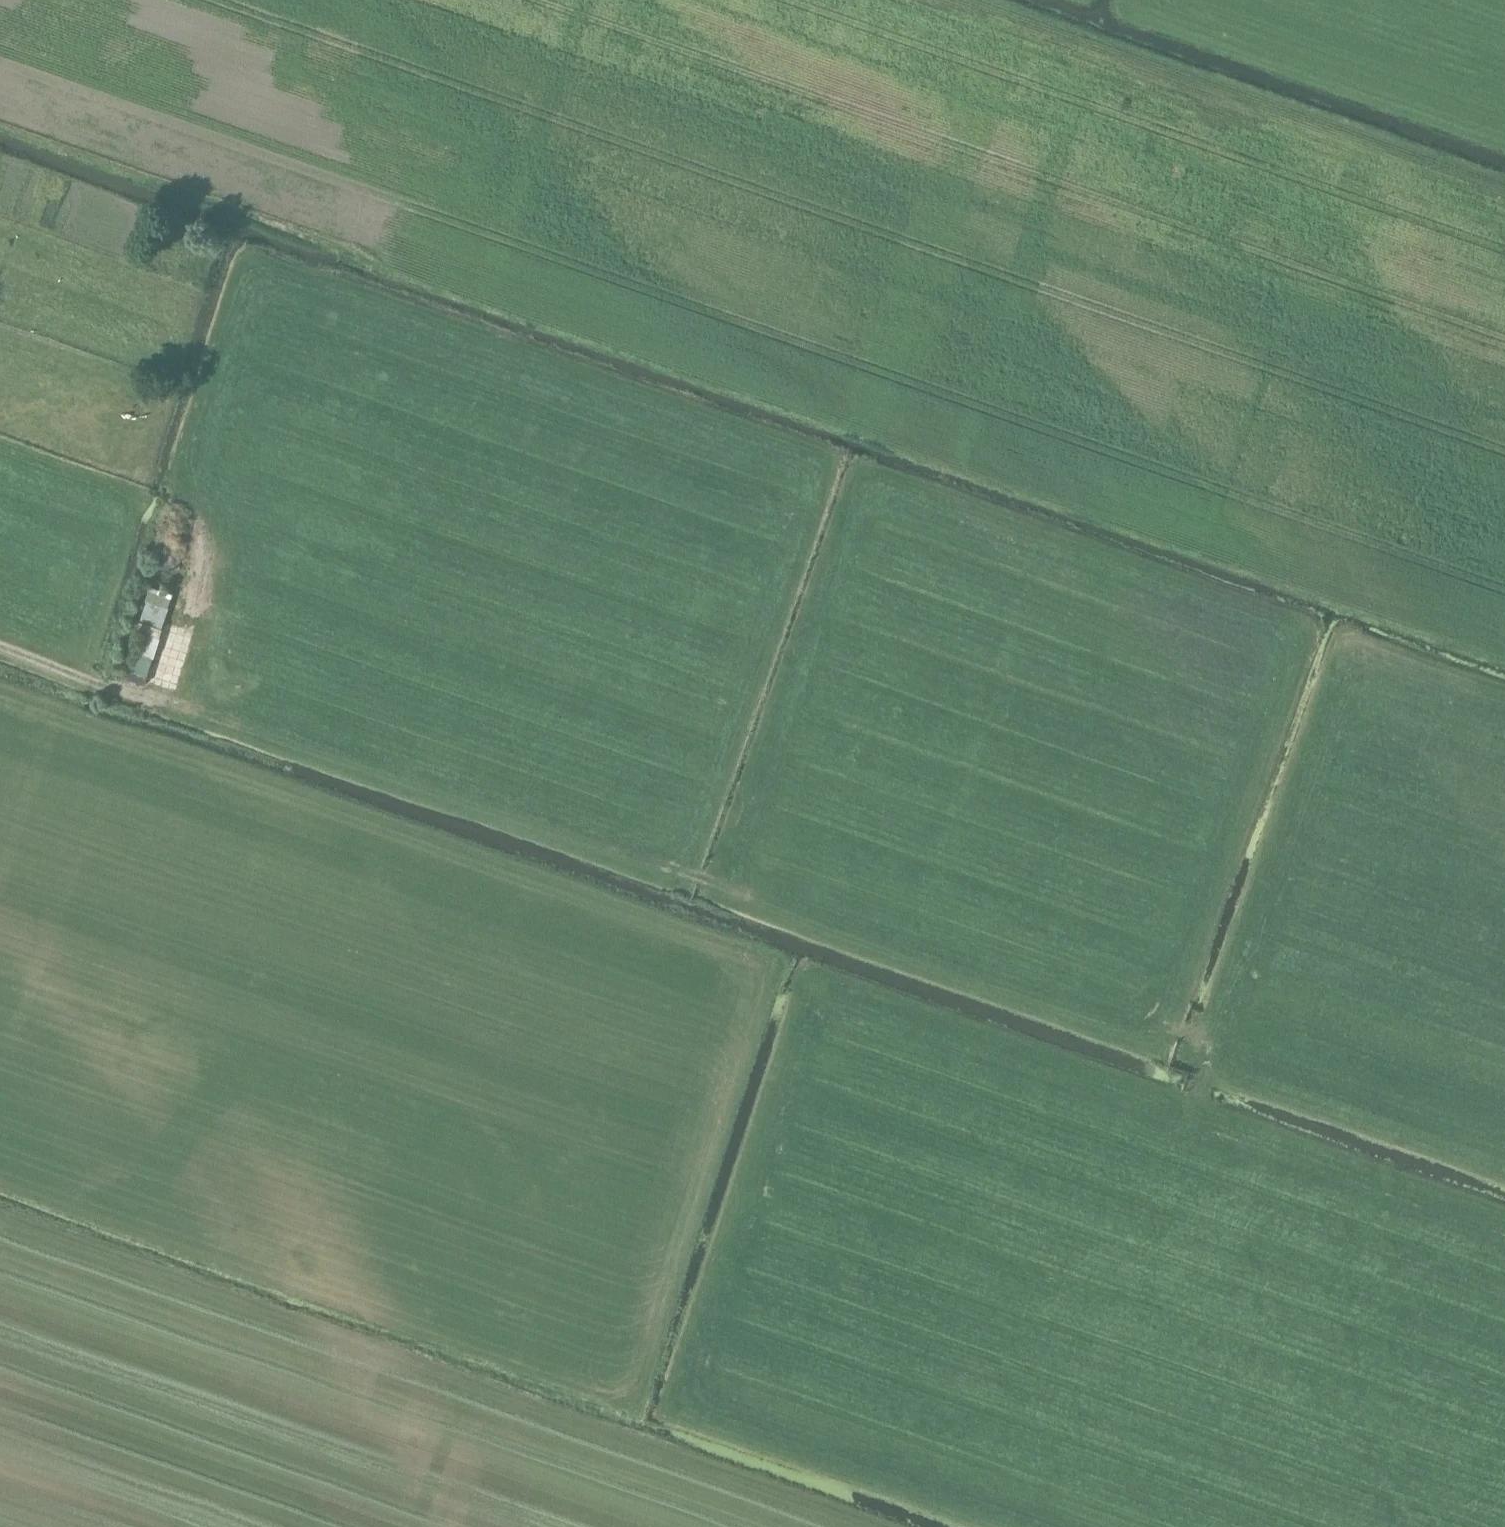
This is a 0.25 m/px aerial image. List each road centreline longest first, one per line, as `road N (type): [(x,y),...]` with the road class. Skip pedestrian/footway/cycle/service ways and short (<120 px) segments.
road 1 (track): [(155,700),(0,648)]

